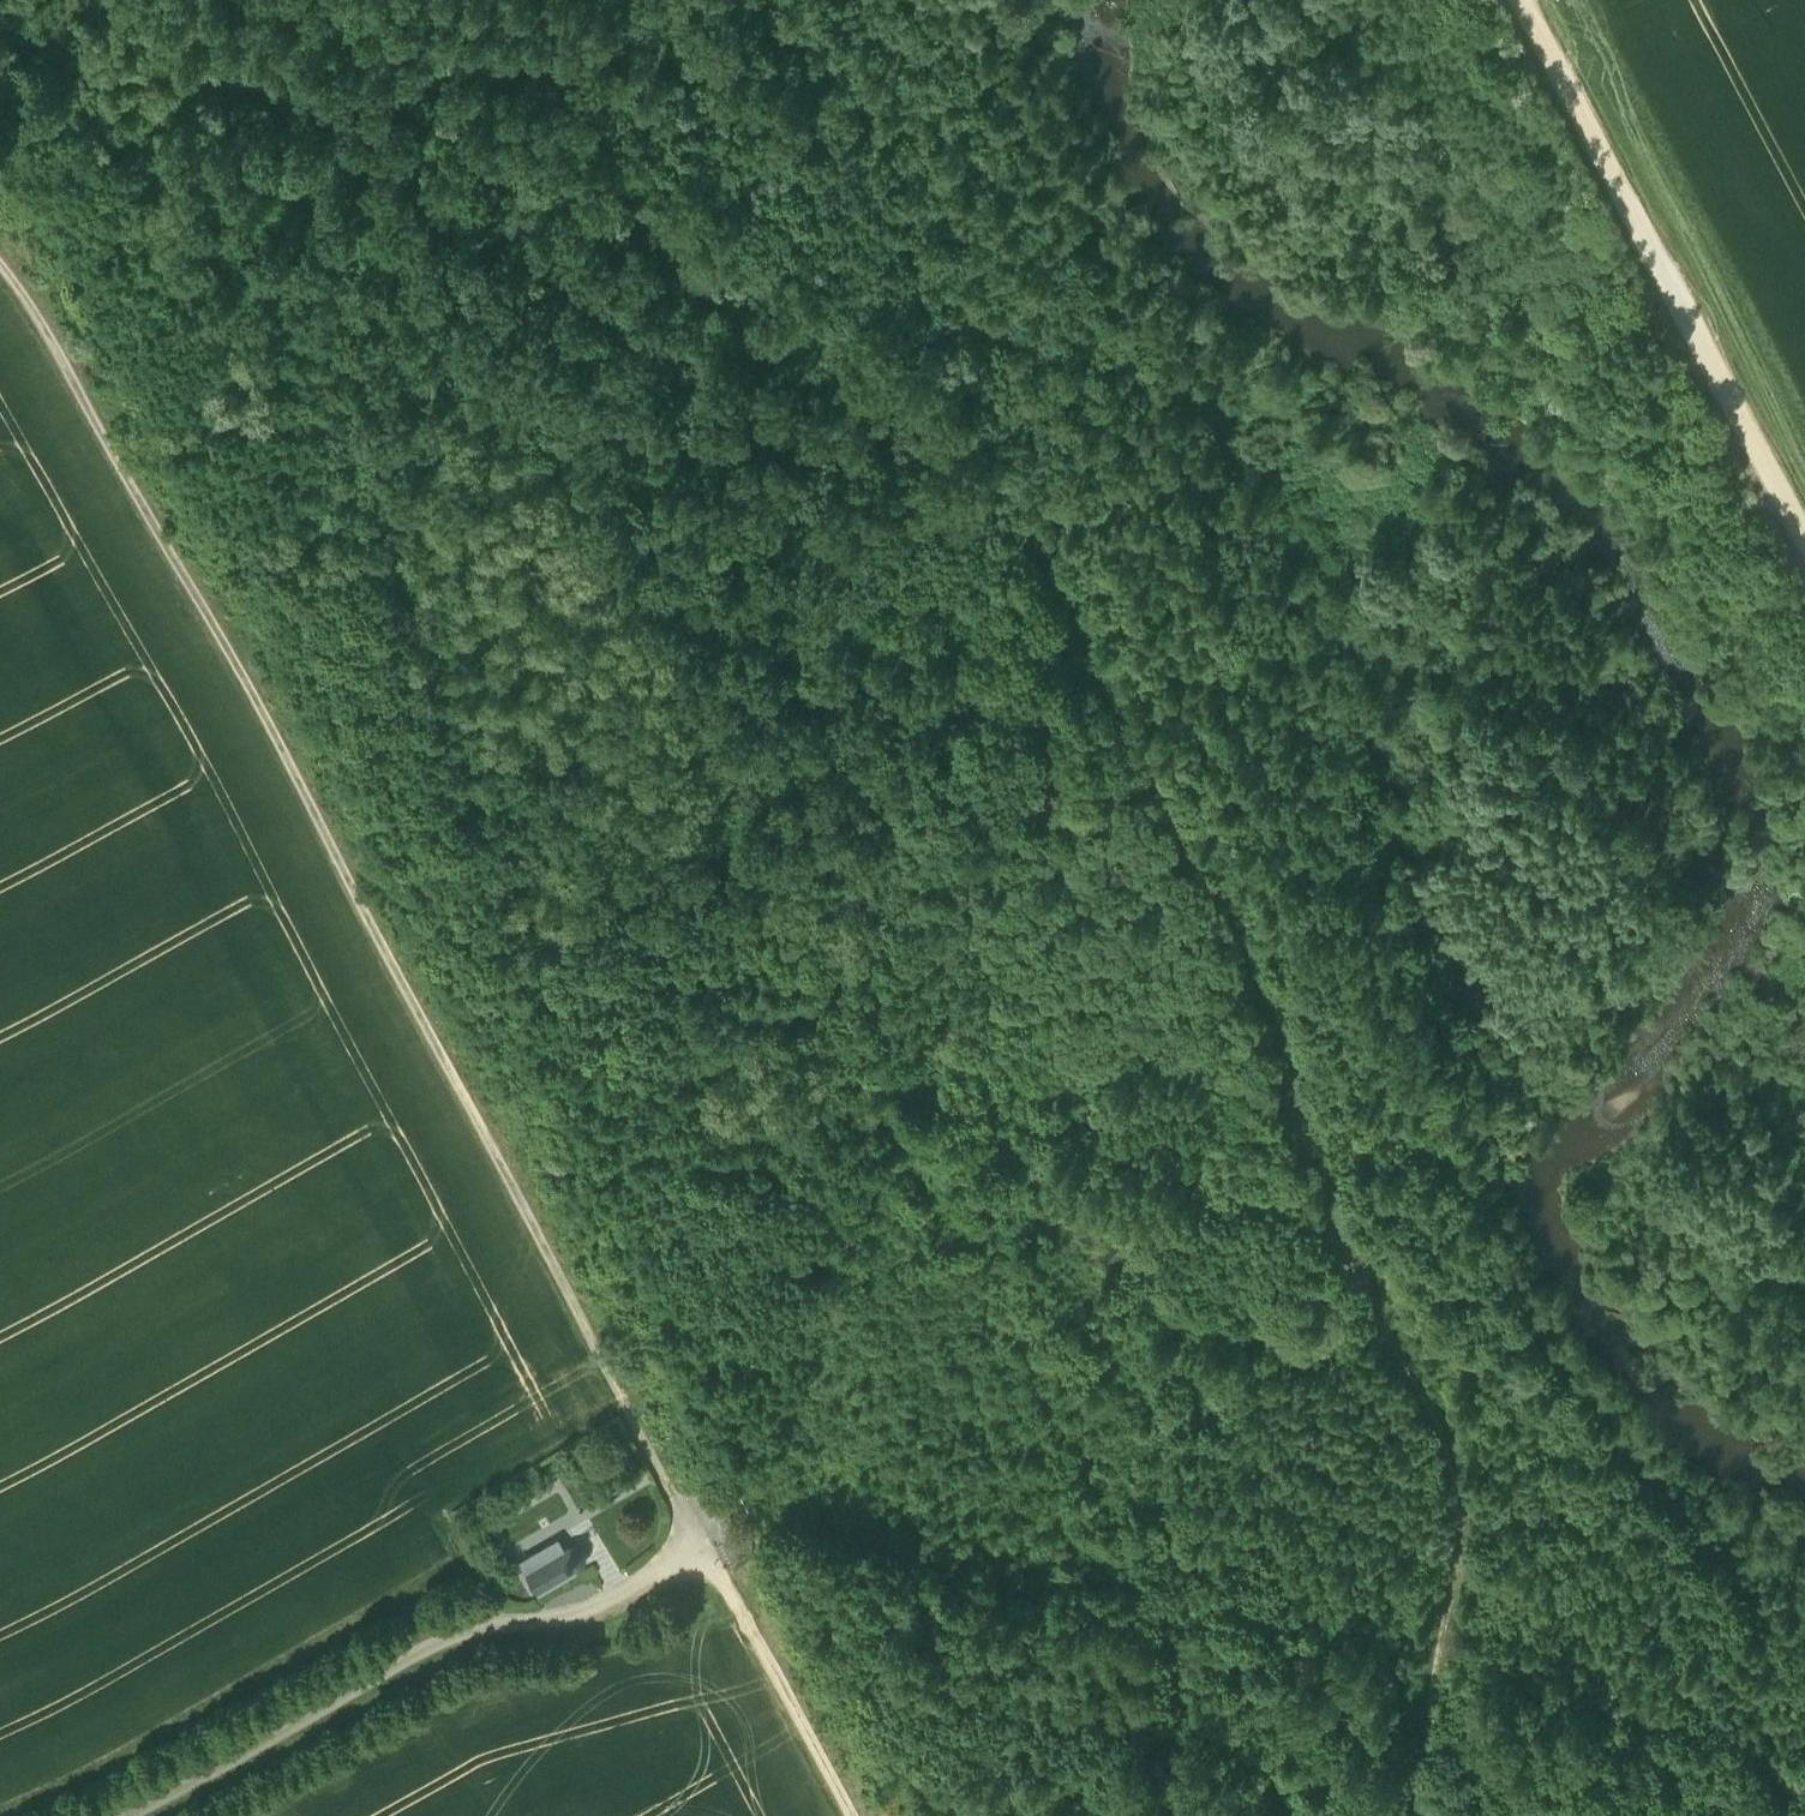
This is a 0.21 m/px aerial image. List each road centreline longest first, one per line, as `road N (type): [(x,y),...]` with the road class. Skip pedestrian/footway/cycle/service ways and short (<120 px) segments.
road 1 (track): [(0,222),(56,306),(302,746),(698,1509)]
road 2 (track): [(61,1815),(414,1615),(482,1587),(574,1579),(622,1560),(698,1509)]
road 3 (track): [(1804,518),(1534,0)]
road 4 (track): [(698,1509),(866,1815)]

